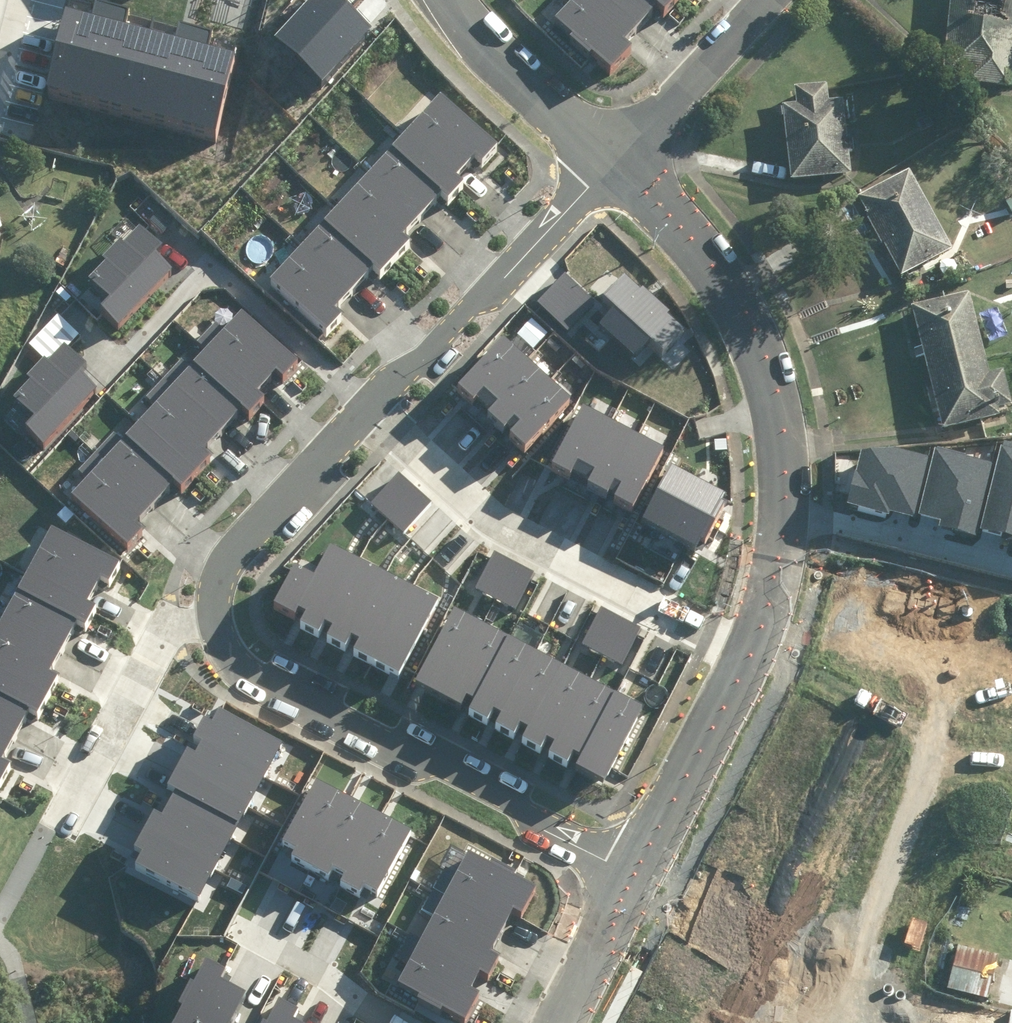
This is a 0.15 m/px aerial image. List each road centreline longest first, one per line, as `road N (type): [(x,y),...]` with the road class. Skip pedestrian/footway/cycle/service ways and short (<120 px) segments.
road 1 (residential): [(614,159),(705,255),(742,311),(766,370),(784,483),(768,599),(751,649)]
road 2 (residential): [(634,874),(542,828),(510,796),(448,765),(391,752),(281,697),(233,659),(217,604)]
road 3 (residential): [(367,408),(462,500),(751,649)]
road 4 (residential): [(367,408),(490,293),(614,159)]
road 5 (residential): [(64,816),(152,638),(217,604)]
road 6 (residential): [(751,649),(634,874)]
road 7 (residential): [(217,604),(235,547),(367,408)]
road 8 (residential): [(450,0),(614,159)]
road 9 (residential): [(614,159),(768,0)]
road 10 (residential): [(634,874),(558,1022)]

